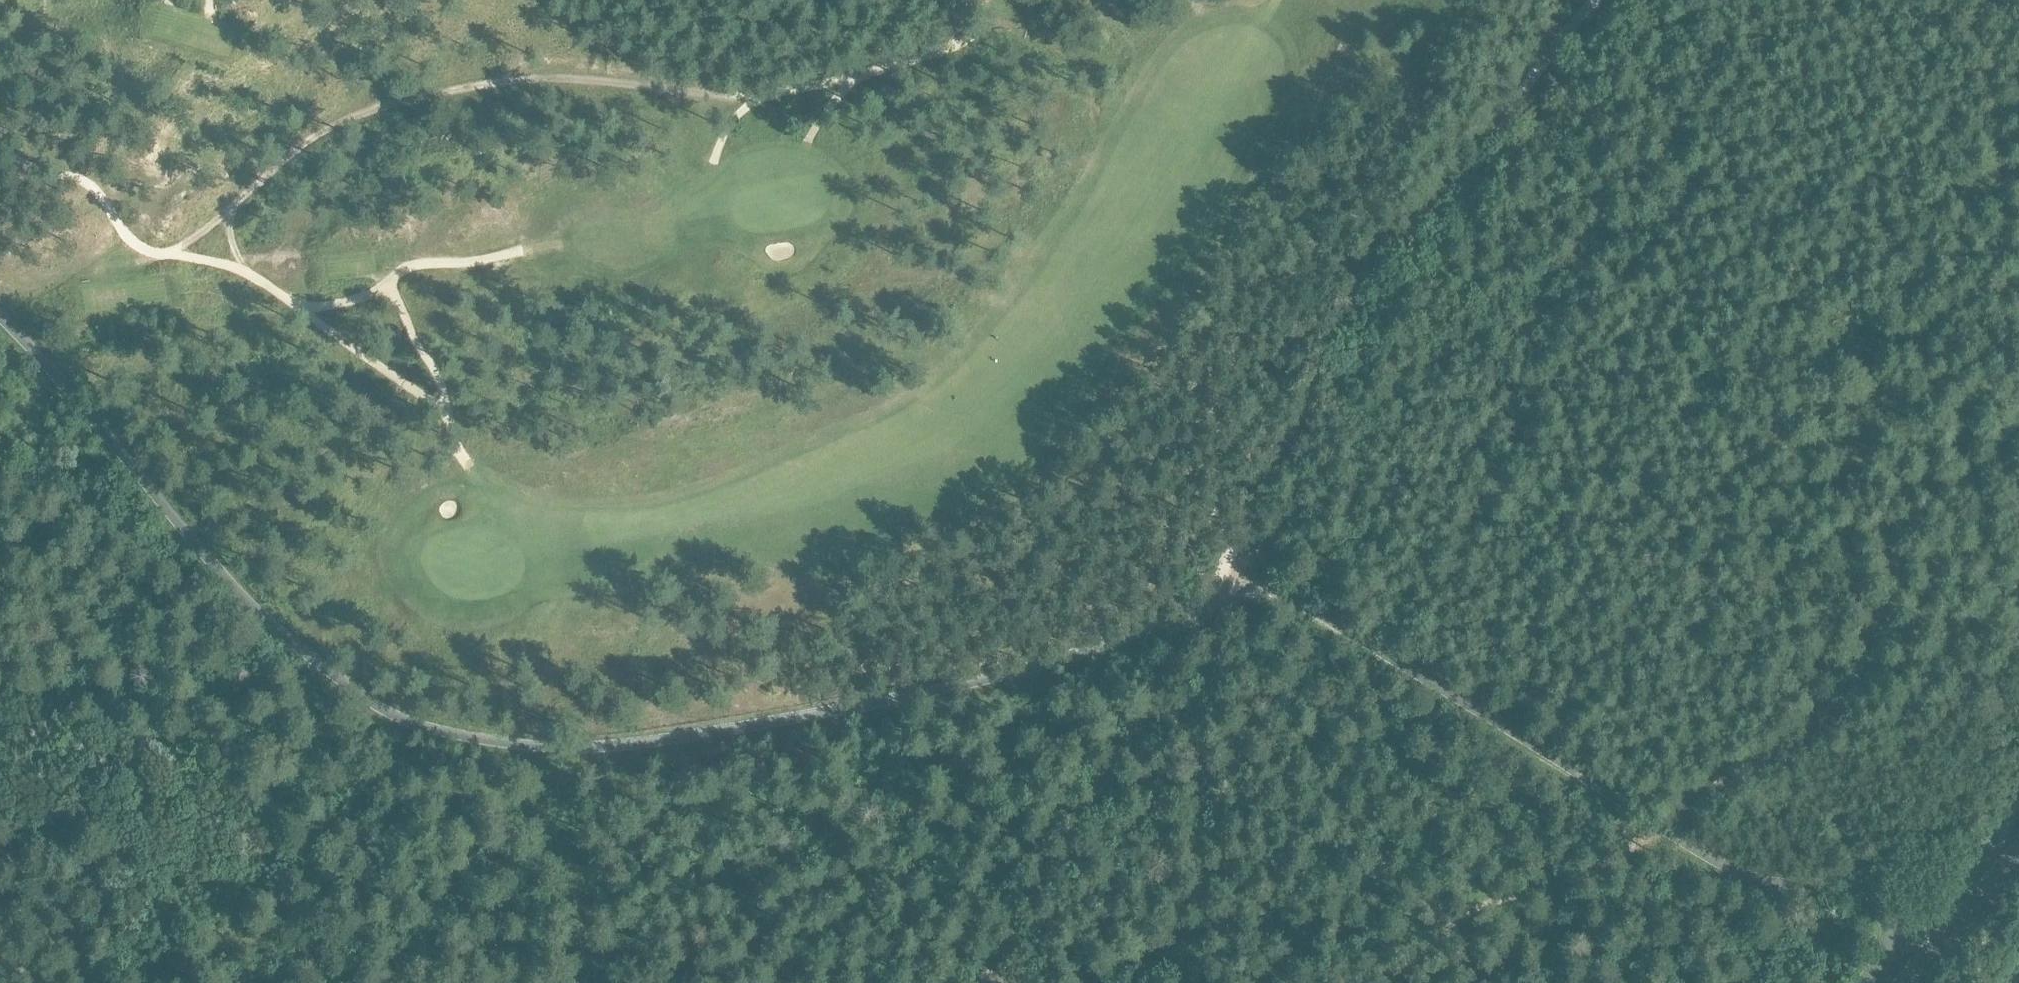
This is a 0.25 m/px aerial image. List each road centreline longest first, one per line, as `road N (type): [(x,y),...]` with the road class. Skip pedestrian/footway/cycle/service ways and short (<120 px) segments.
road 1 (secondary): [(1903,982),(2018,849)]

